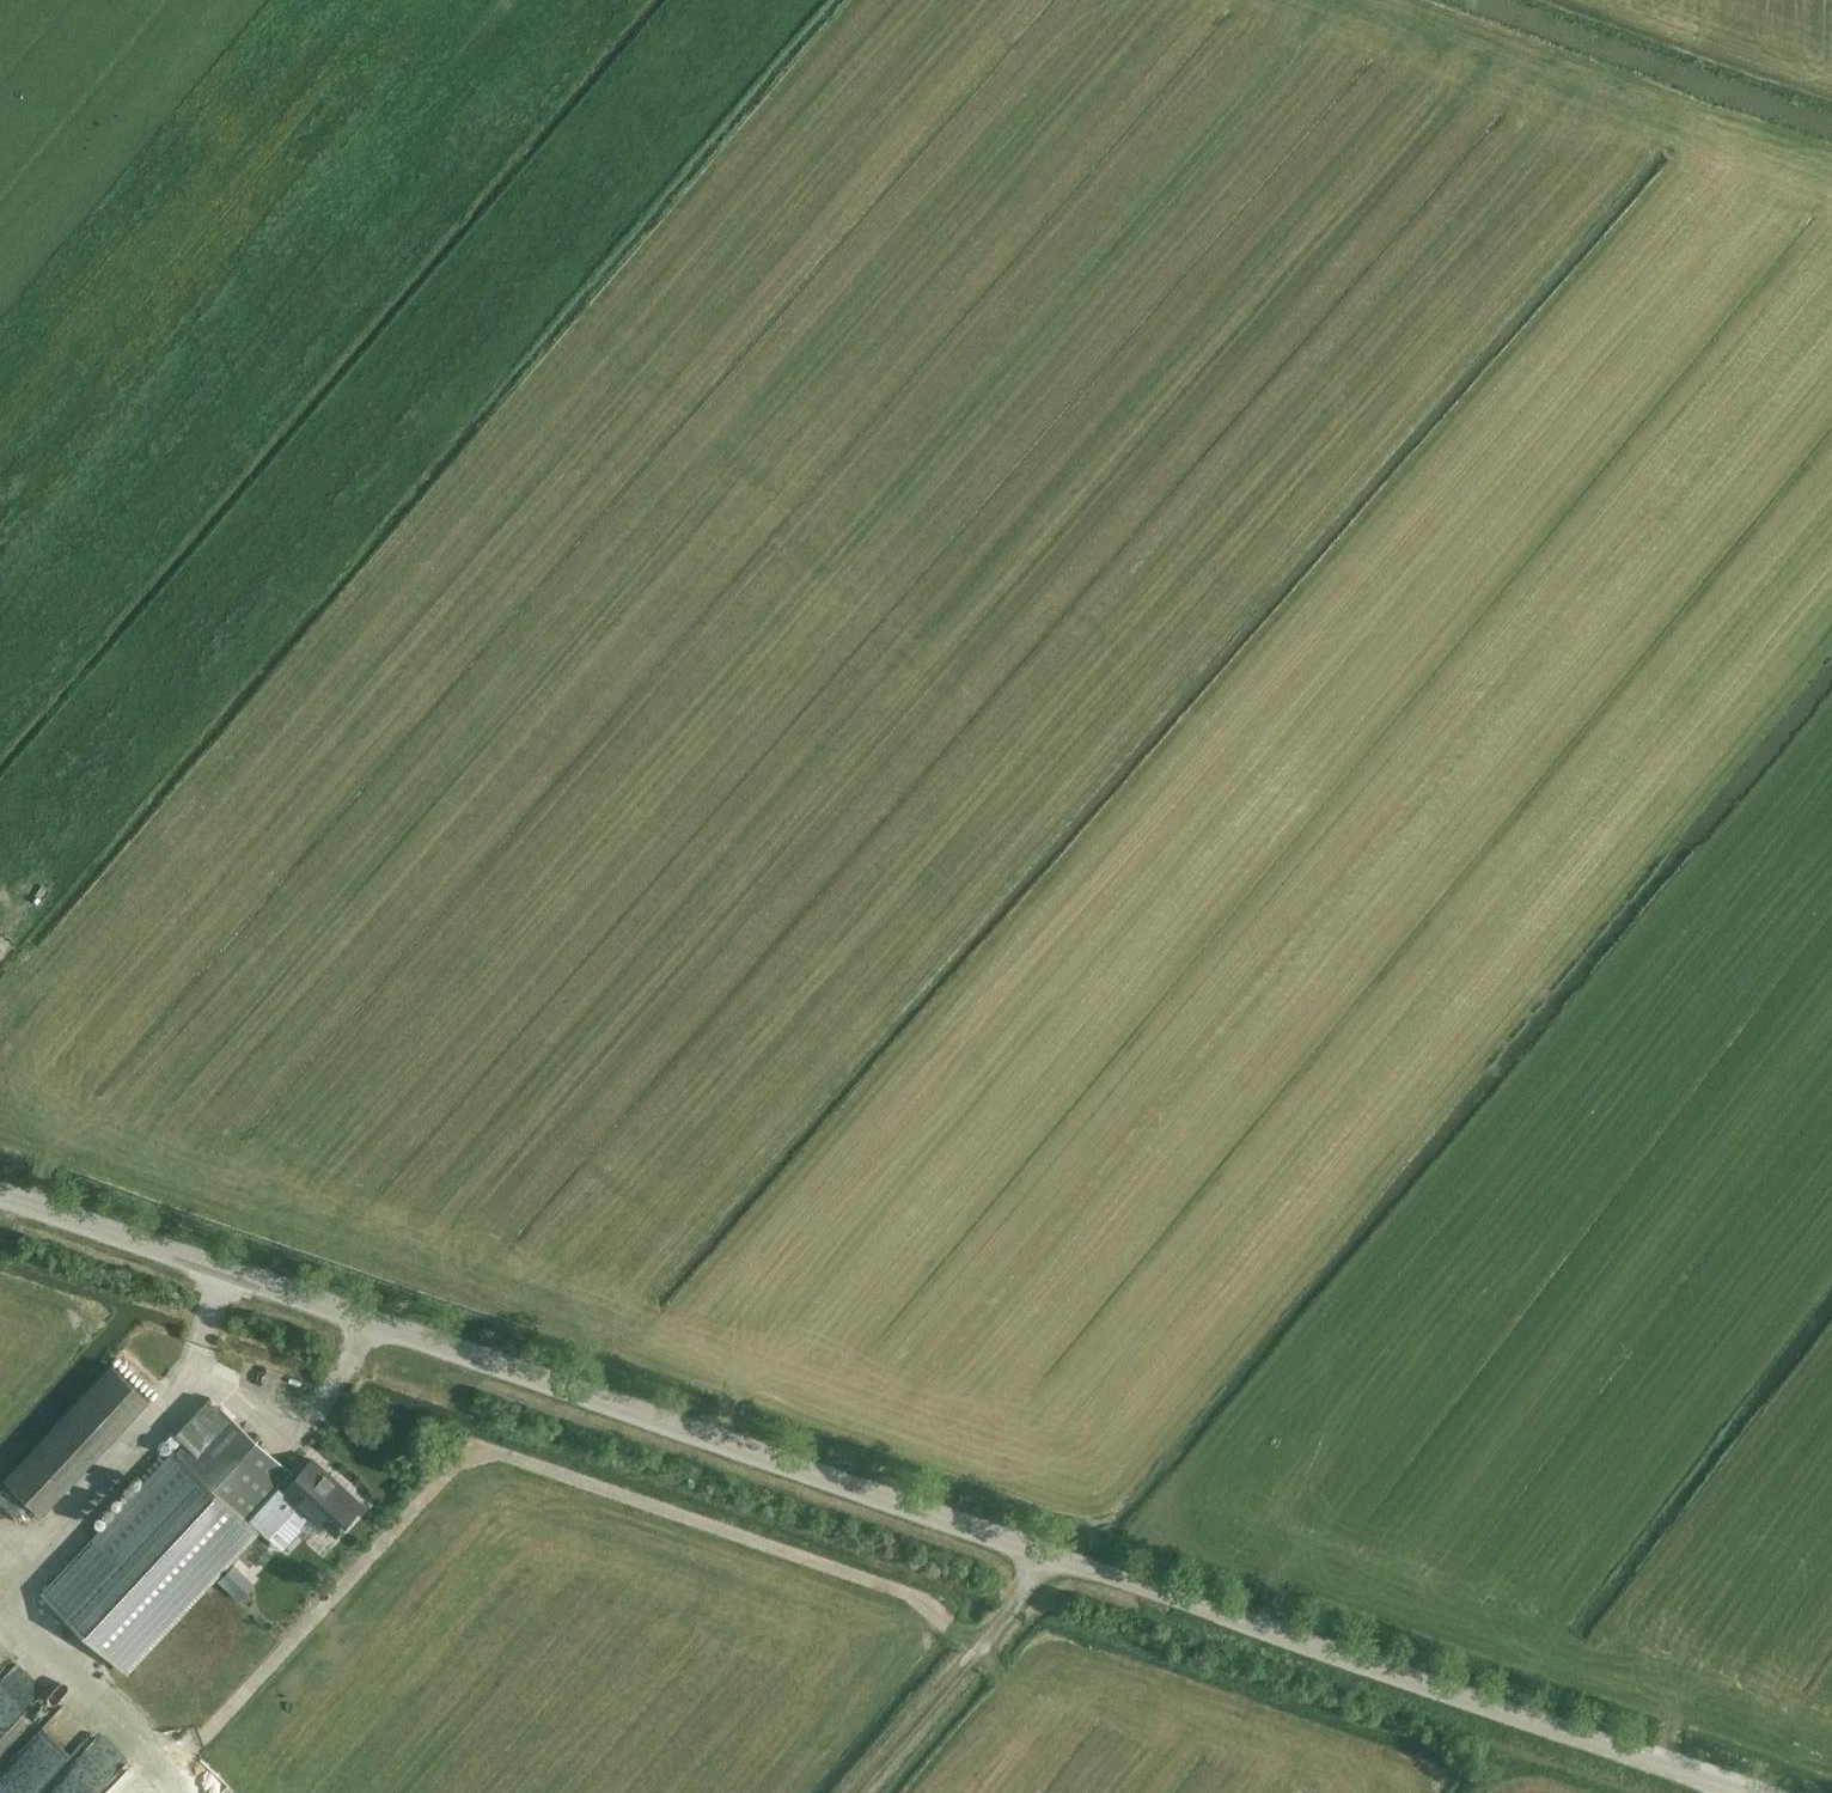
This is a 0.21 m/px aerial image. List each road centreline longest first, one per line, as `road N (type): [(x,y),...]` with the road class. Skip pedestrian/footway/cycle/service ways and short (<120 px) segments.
road 1 (unclassified): [(1727,1792),(0,1193)]

